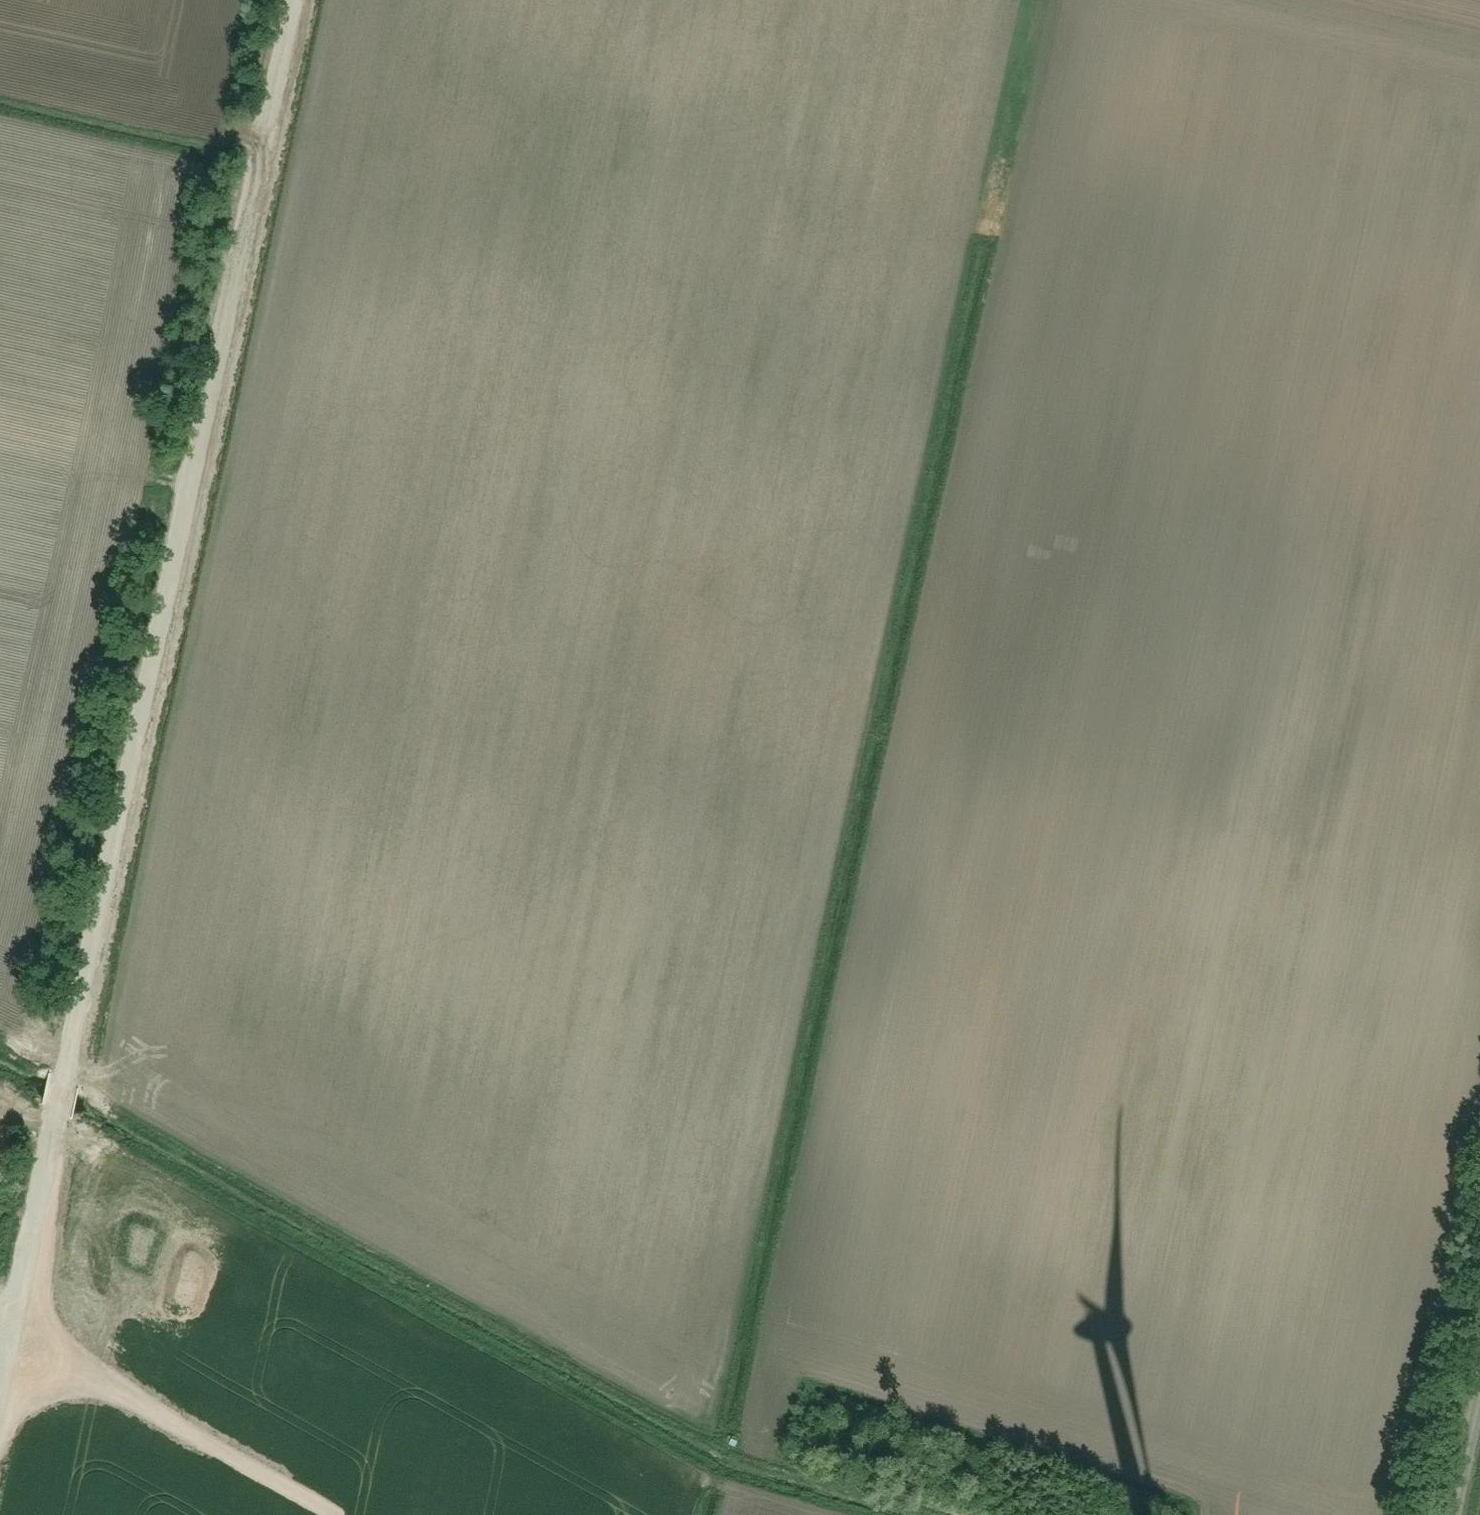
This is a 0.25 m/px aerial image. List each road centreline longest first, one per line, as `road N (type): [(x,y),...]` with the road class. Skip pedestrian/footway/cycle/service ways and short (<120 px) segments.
road 1 (unclassified): [(296,0),(0,1381)]
road 2 (unclassified): [(1479,1370),(1447,1514)]

